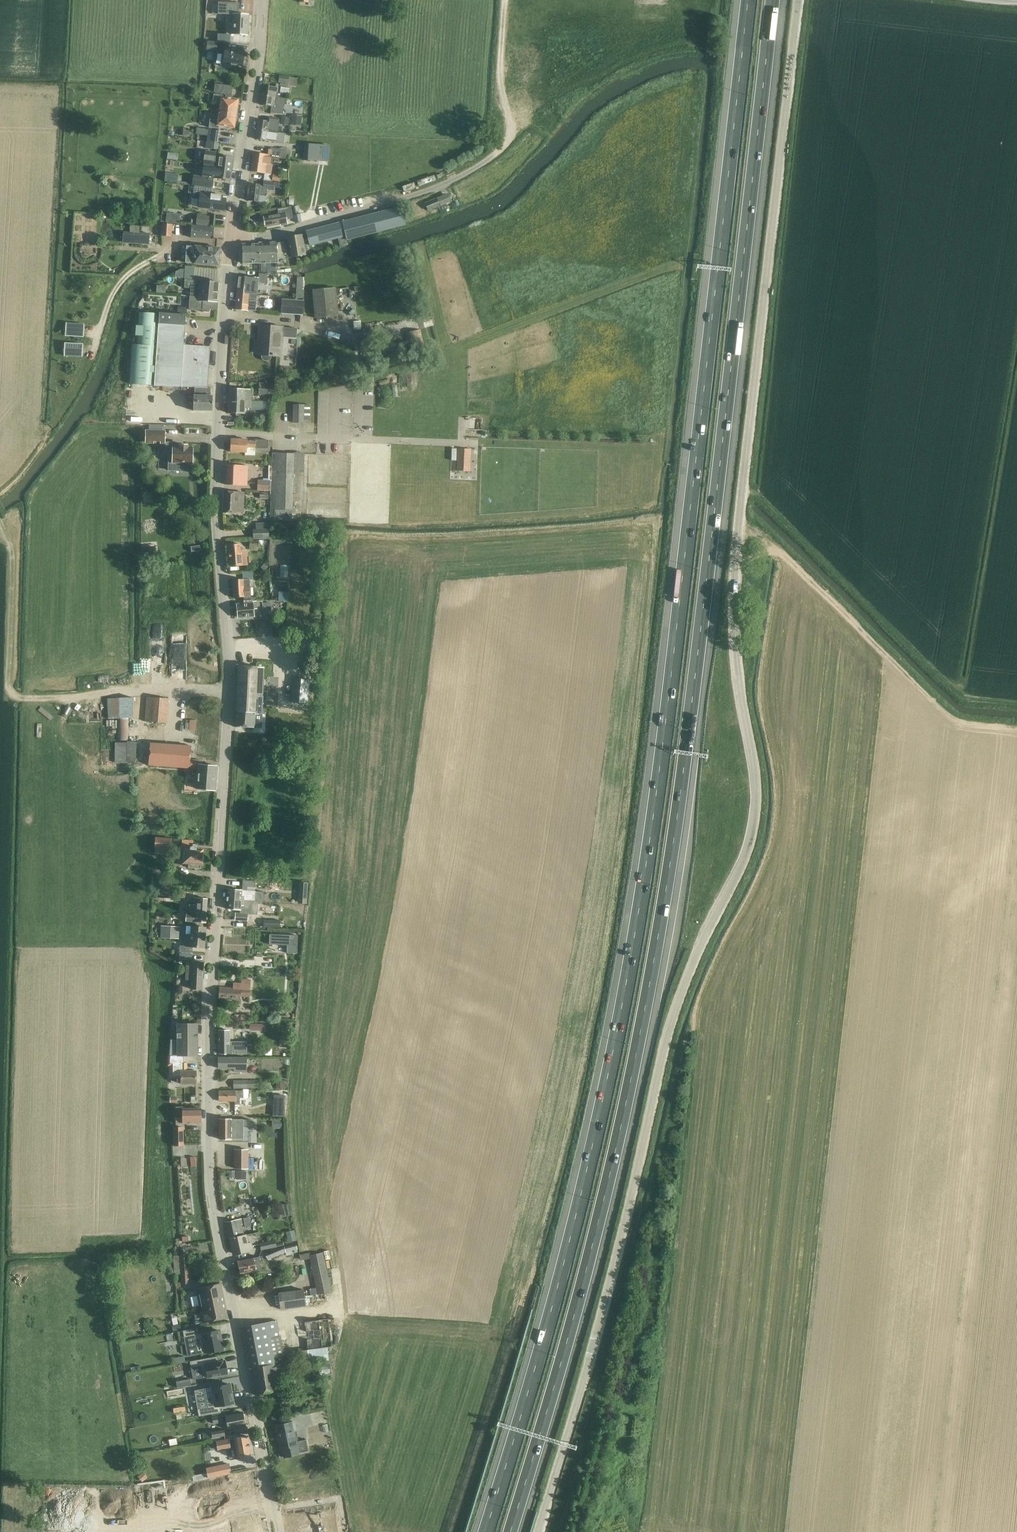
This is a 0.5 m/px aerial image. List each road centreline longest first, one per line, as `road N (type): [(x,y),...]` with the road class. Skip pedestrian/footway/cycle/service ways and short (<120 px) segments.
road 1 (unclassified): [(539,1531),(673,1048),(757,808),(736,701),(735,650),(806,0)]
road 2 (motorway): [(510,1531),(574,1321),(650,992),(678,818),(774,0)]
road 3 (motorway): [(749,0),(682,589),(622,1013),(549,1318),(485,1531)]
road 4 (unclassified): [(273,1531),(209,1176),(209,988),(229,693),(215,513),(231,237)]
road 5 (unclassified): [(231,237),(341,219),(428,192),(482,162)]
road 6 (unclassified): [(231,237),(258,0)]

